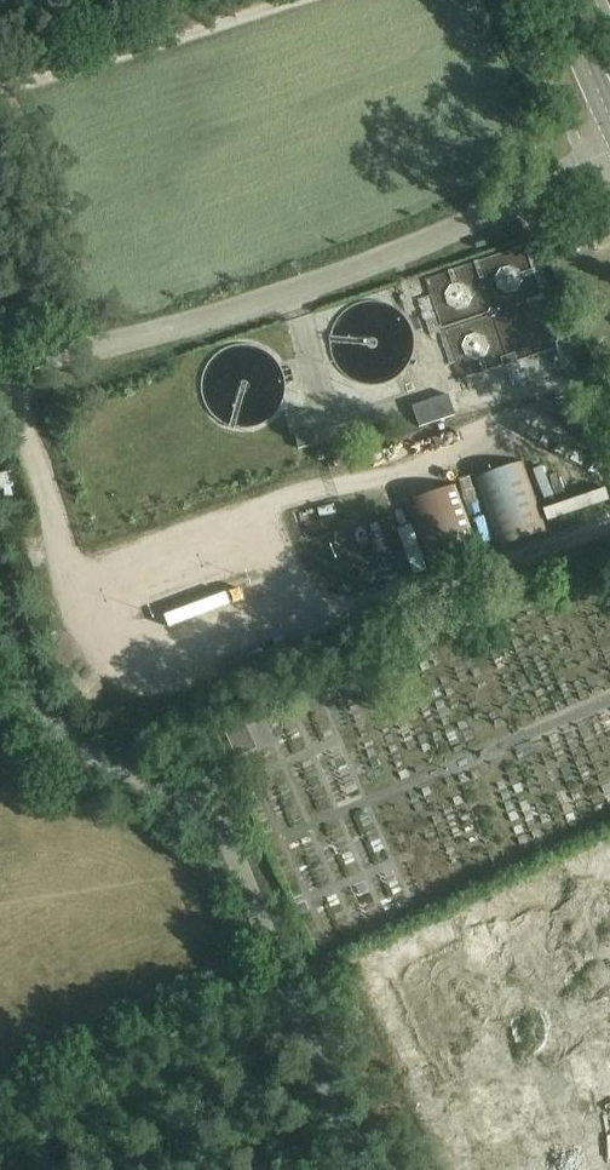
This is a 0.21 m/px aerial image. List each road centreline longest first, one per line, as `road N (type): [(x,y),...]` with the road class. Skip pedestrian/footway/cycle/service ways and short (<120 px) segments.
road 1 (unclassified): [(350,1169),(221,845),(198,812),(61,729),(0,573)]
road 2 (residential): [(0,376),(398,256),(584,163)]
road 3 (track): [(0,88),(282,0)]
road 4 (primary): [(609,116),(559,0)]

